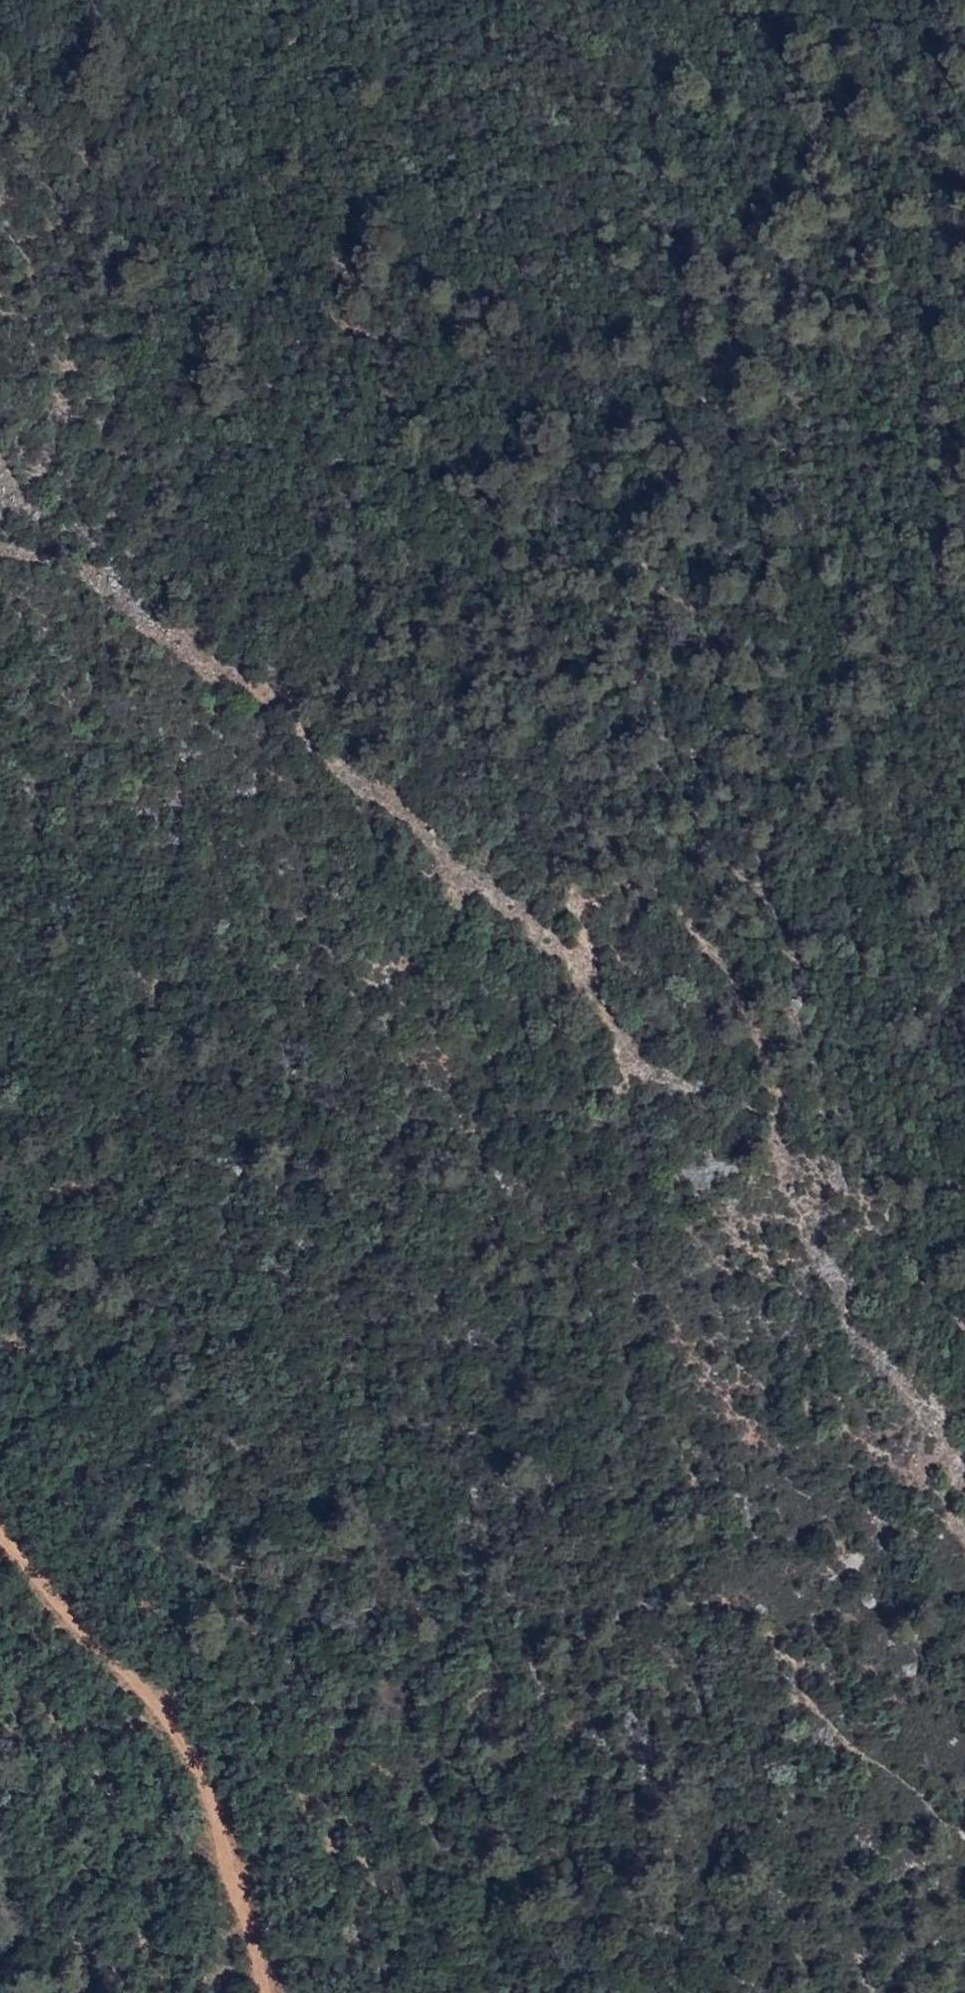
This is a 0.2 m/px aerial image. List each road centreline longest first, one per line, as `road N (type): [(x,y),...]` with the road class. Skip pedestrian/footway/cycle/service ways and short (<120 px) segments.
road 1 (track): [(261,1992),(211,1791),(0,1533)]

